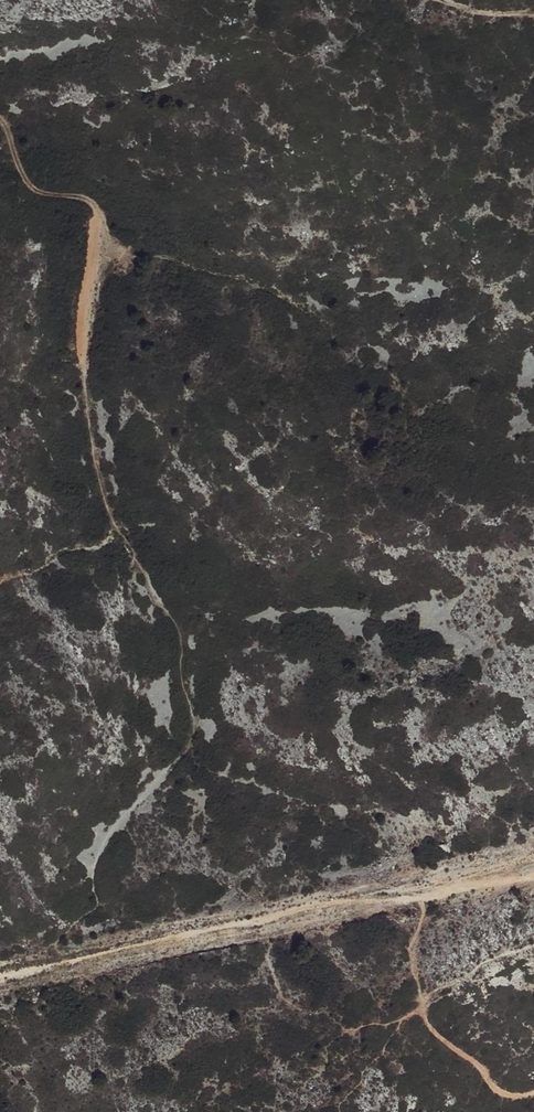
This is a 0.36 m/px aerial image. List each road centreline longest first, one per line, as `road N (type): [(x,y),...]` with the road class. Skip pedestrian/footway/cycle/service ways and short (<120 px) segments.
road 1 (track): [(0,970),(533,858)]
road 2 (track): [(420,884),(414,954),(426,1015),(497,1094),(533,1090)]

